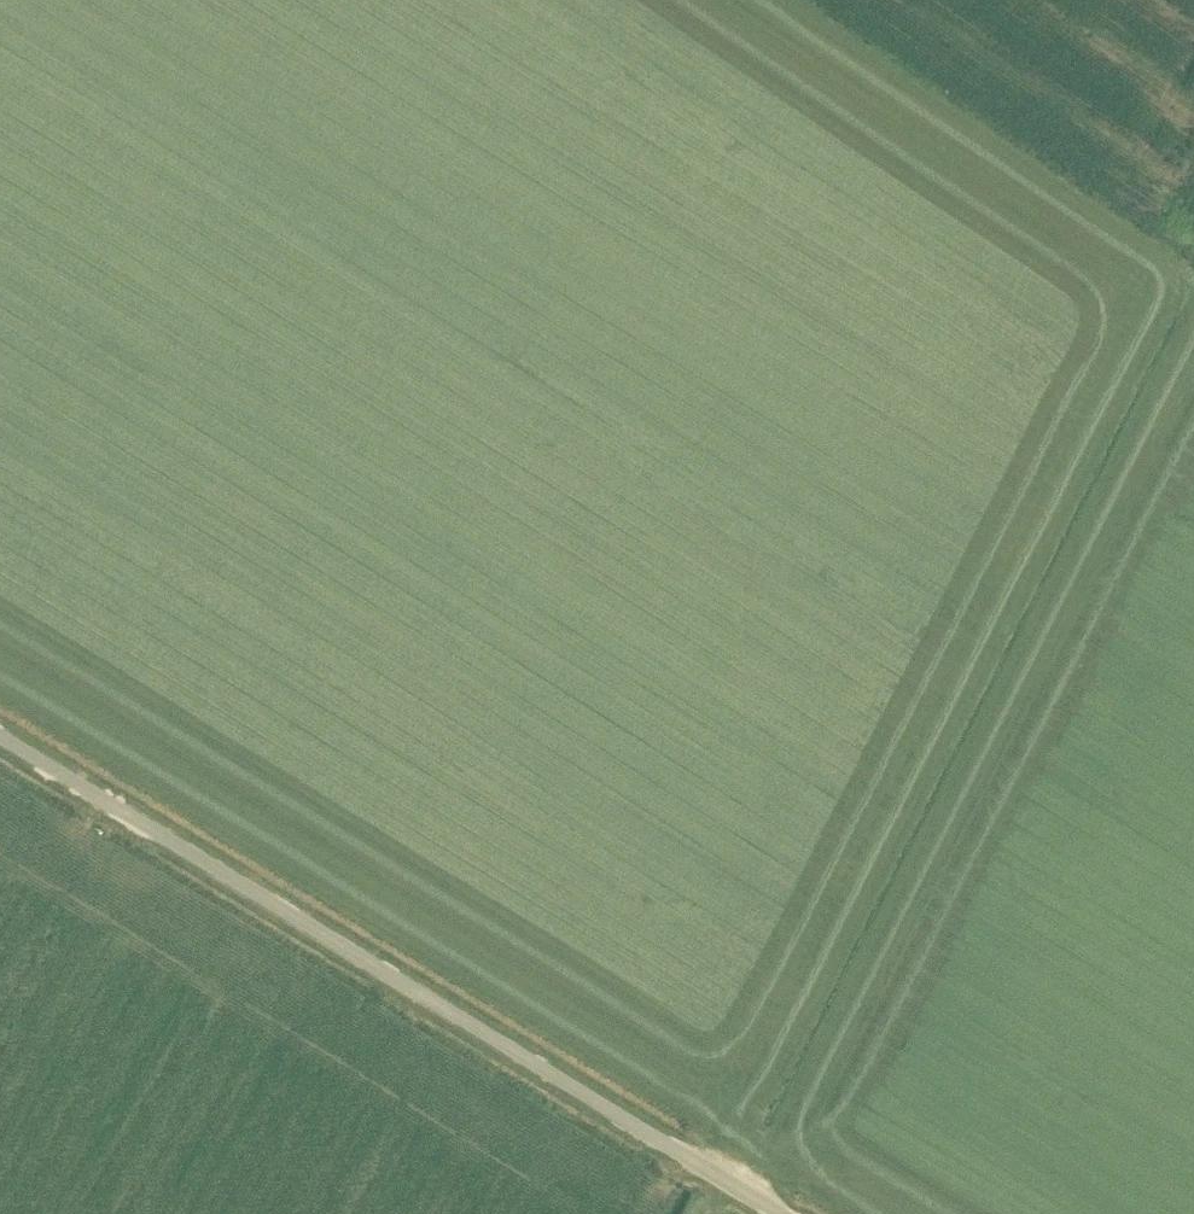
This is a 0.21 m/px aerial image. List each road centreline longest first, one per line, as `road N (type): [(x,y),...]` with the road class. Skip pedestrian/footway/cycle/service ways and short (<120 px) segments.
road 1 (unclassified): [(792,1213),(0,727)]

